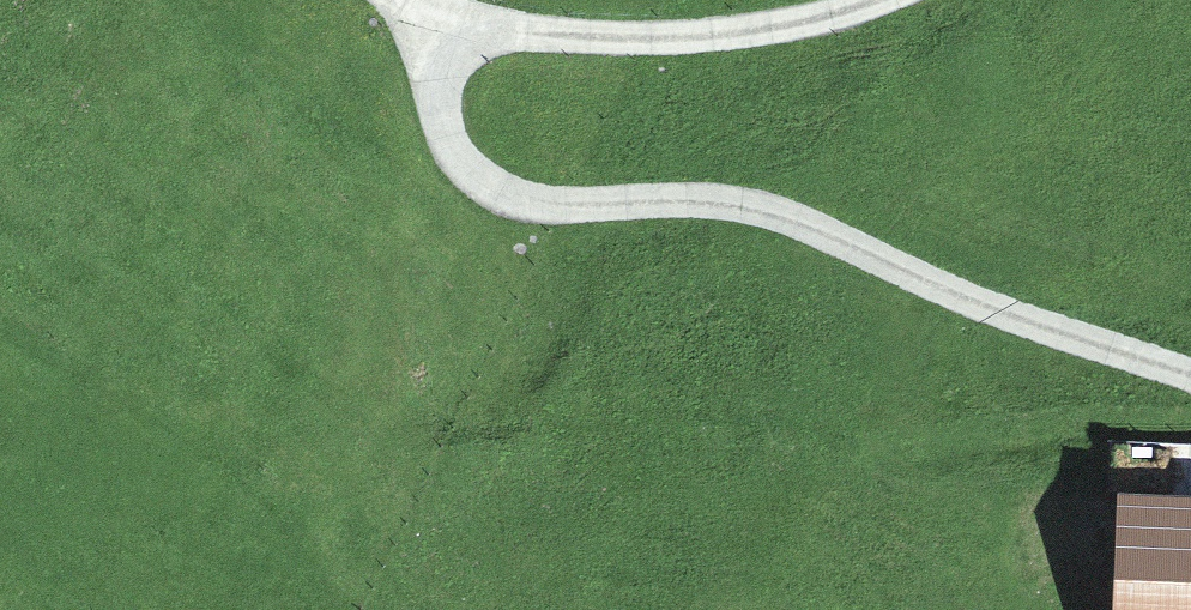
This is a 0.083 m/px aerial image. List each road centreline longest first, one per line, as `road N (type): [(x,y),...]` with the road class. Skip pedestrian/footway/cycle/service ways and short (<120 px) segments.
road 1 (track): [(433,24),(449,134),(466,169),(512,198),(754,208),(1041,330),(1190,377)]
road 2 (track): [(879,0),(781,25),(656,38),(433,24)]

